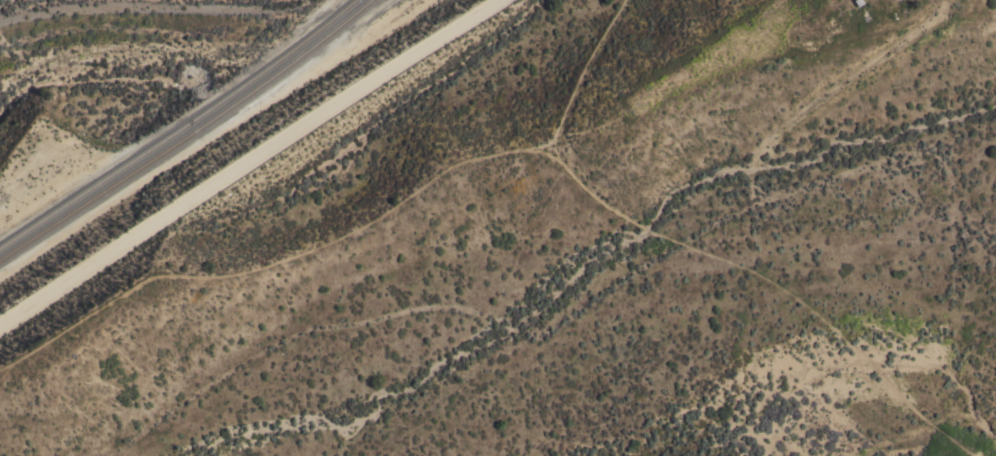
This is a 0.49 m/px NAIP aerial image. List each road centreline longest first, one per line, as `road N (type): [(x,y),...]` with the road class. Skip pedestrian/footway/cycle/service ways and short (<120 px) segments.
road 1 (residential): [(0,325),(497,0)]

